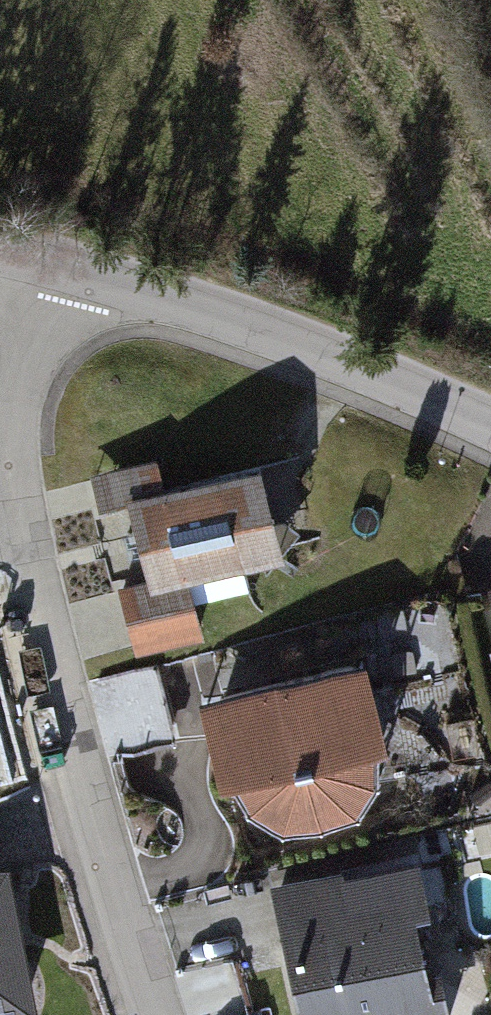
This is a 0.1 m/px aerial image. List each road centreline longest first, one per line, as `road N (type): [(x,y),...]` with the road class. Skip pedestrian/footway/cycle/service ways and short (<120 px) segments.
road 1 (residential): [(0,360),(82,752),(171,1014)]
road 2 (residential): [(490,427),(347,358),(0,252)]

